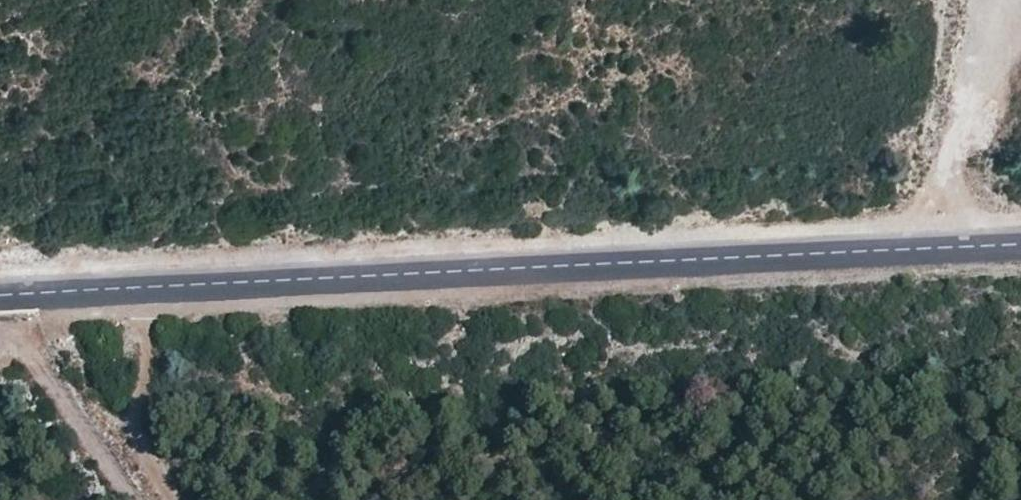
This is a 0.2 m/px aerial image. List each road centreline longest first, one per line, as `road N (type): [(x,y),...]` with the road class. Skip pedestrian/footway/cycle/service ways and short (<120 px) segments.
road 1 (unclassified): [(1020,250),(0,300)]
road 2 (track): [(910,256),(944,137),(1006,28),(1008,0)]
road 3 (track): [(141,499),(37,353),(22,335),(0,330)]

